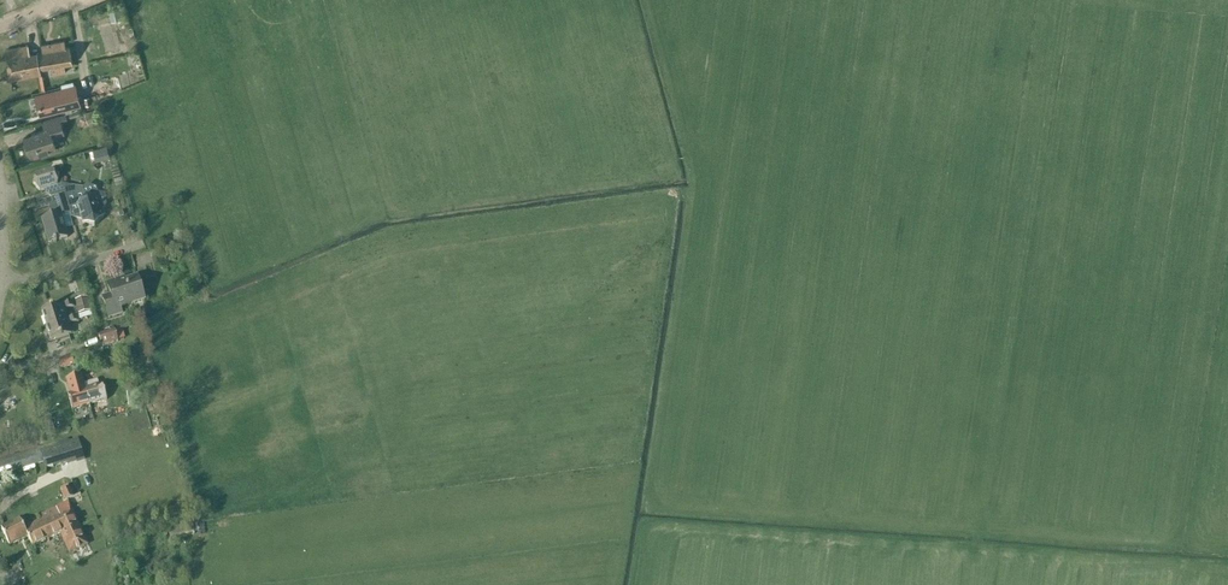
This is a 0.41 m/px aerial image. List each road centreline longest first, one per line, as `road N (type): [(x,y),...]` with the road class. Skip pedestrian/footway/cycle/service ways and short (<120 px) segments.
road 1 (unclassified): [(1,273),(32,279),(143,244)]

